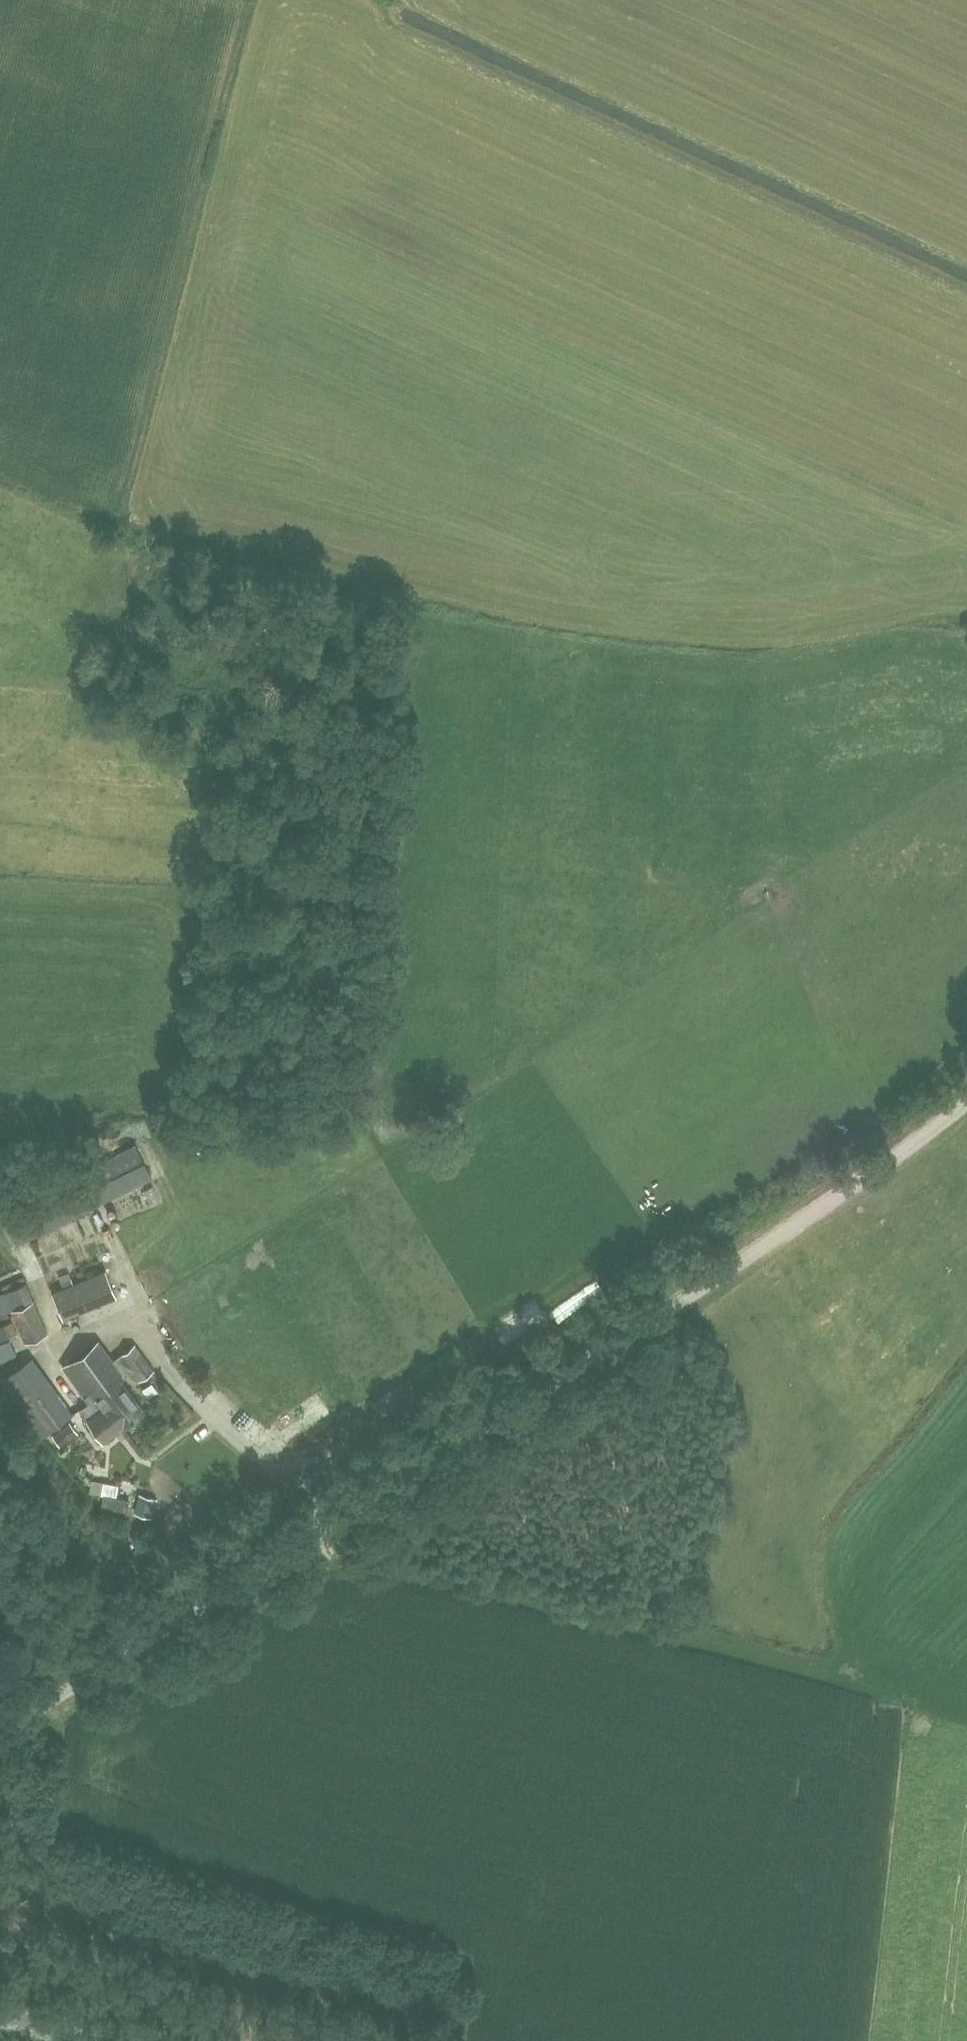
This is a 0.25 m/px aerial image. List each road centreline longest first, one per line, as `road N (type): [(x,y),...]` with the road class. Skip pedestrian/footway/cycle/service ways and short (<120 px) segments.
road 1 (unclassified): [(0,1732),(622,1348),(966,1101)]

